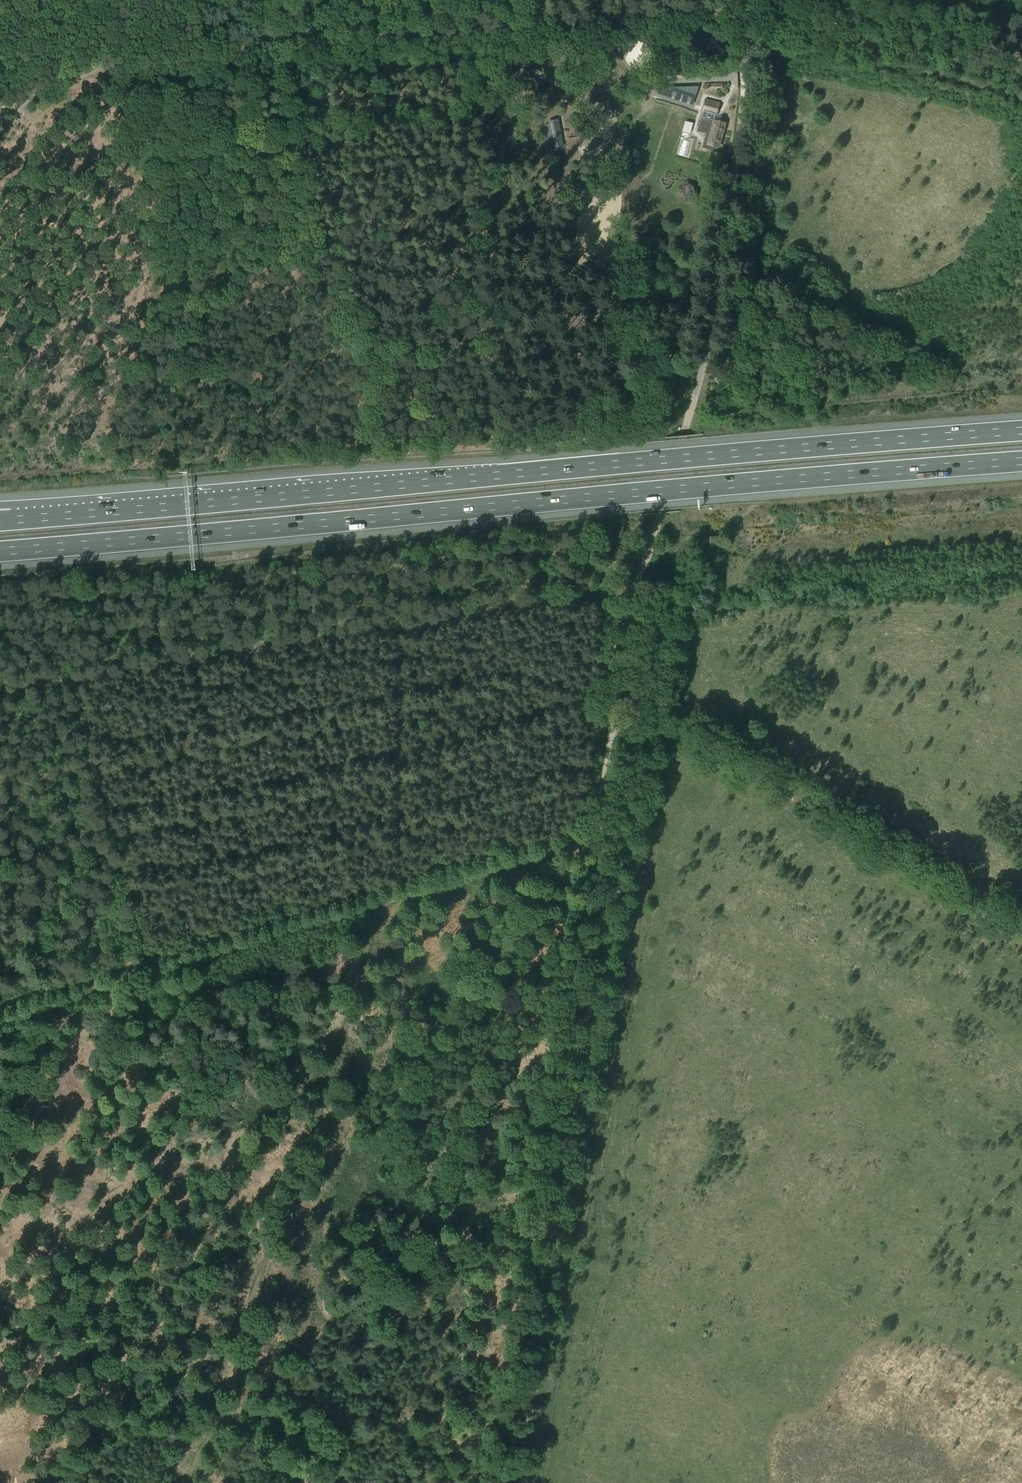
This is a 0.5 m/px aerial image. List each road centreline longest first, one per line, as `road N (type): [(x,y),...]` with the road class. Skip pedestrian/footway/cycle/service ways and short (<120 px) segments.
road 1 (motorway): [(1021,431),(0,520)]
road 2 (motorway): [(0,548),(1021,463)]
road 3 (track): [(751,7),(191,48),(99,66),(0,105)]
road 4 (track): [(492,1482),(598,843)]
road 5 (track): [(637,588),(0,693)]
road 6 (track): [(0,1021),(569,844),(598,843)]
road 7 (track): [(216,1416),(218,1383),(286,1203),(378,905)]
road 8 (track): [(1021,942),(701,760)]
road 9 (track): [(69,680),(157,973)]
road 10 (track): [(190,661),(270,939)]
road 11 (track): [(747,43),(922,71),(1021,97)]
road 12 (track): [(598,843),(641,575)]
road 13 (track): [(399,628),(405,896)]
road 14 (track): [(216,1416),(355,1482)]

